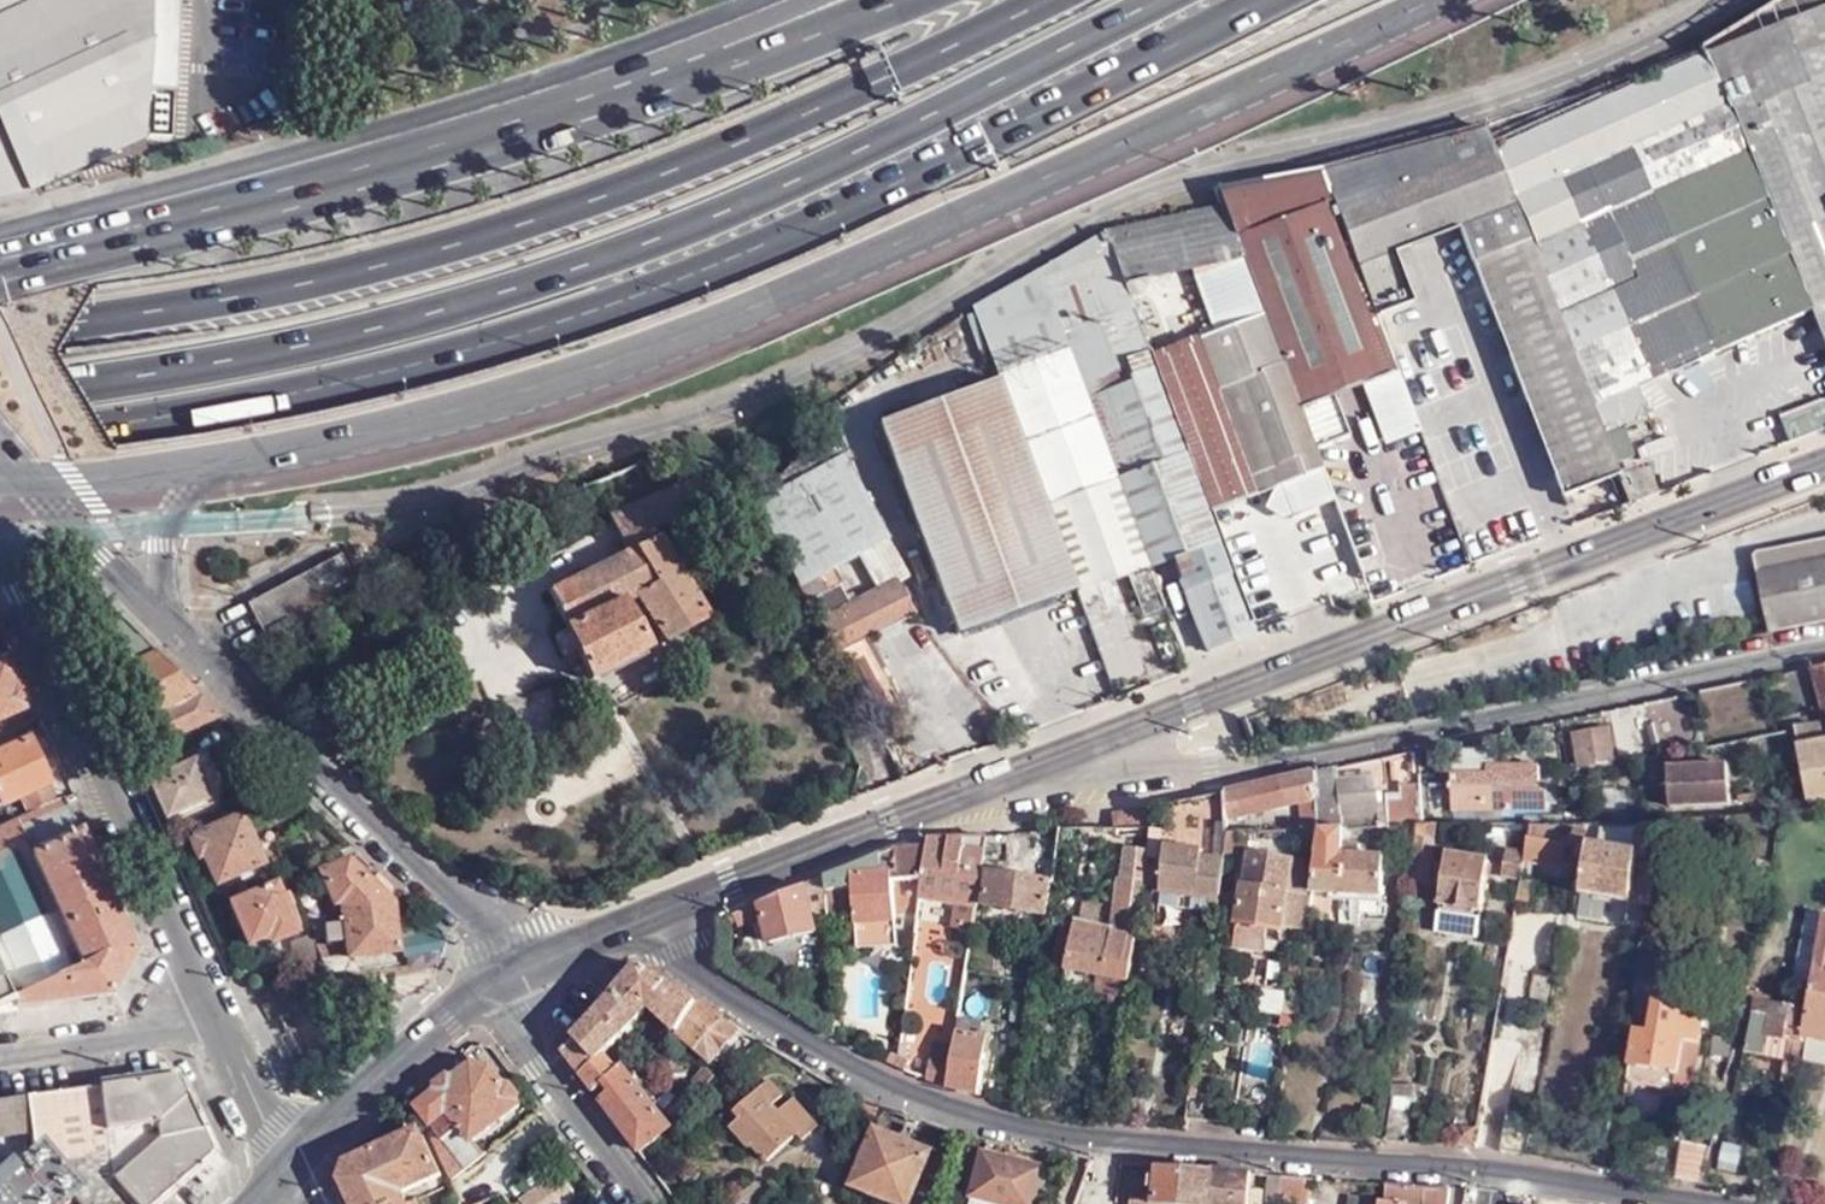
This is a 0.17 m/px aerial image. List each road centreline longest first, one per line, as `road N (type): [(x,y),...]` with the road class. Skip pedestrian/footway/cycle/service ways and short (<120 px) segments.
road 1 (motorway): [(0,436),(233,407),(374,379),(609,305),(779,240),(938,167),(1263,0)]
road 2 (primary): [(186,467),(392,429),(628,359),(1432,0)]
road 3 (motorway): [(0,394),(162,376),(296,349),(583,266),(877,142),(1159,0)]
road 4 (motorway): [(1043,0),(562,207),(217,306),(0,332)]
road 5 (tertiary): [(654,918),(714,988),(856,1069),(945,1108),(1081,1138),(1463,1166)]
road 6 (tertiary): [(1050,758),(1824,466)]
road 7 (residential): [(1050,758),(1271,762),(1824,649)]
road 8 (tertiary): [(0,559),(220,1027)]
road 9 (tertiary): [(527,974),(481,914),(155,618)]
road 10 (primary): [(493,136),(329,187),(0,268)]
road 11 (tertiary): [(654,918),(1050,758)]
road 12 (motorway): [(882,0),(730,62),(493,136)]
road 13 (primary): [(798,0),(493,136)]
road 14 (tertiary): [(491,991),(393,1061),(289,1173)]
road 15 (tertiary): [(1463,1166),(1535,1170),(1726,1203)]
road 16 (residential): [(639,1203),(491,991)]
road 17 (residential): [(0,1054),(220,1027)]
road 18 (tertiary): [(155,618),(26,482)]
road 19 (tertiary): [(220,1027),(289,1173)]
road 20 (primary): [(26,482),(186,467)]
road 21 (tertiary): [(155,618),(186,467)]
road 22 (tertiary): [(527,974),(654,918)]

